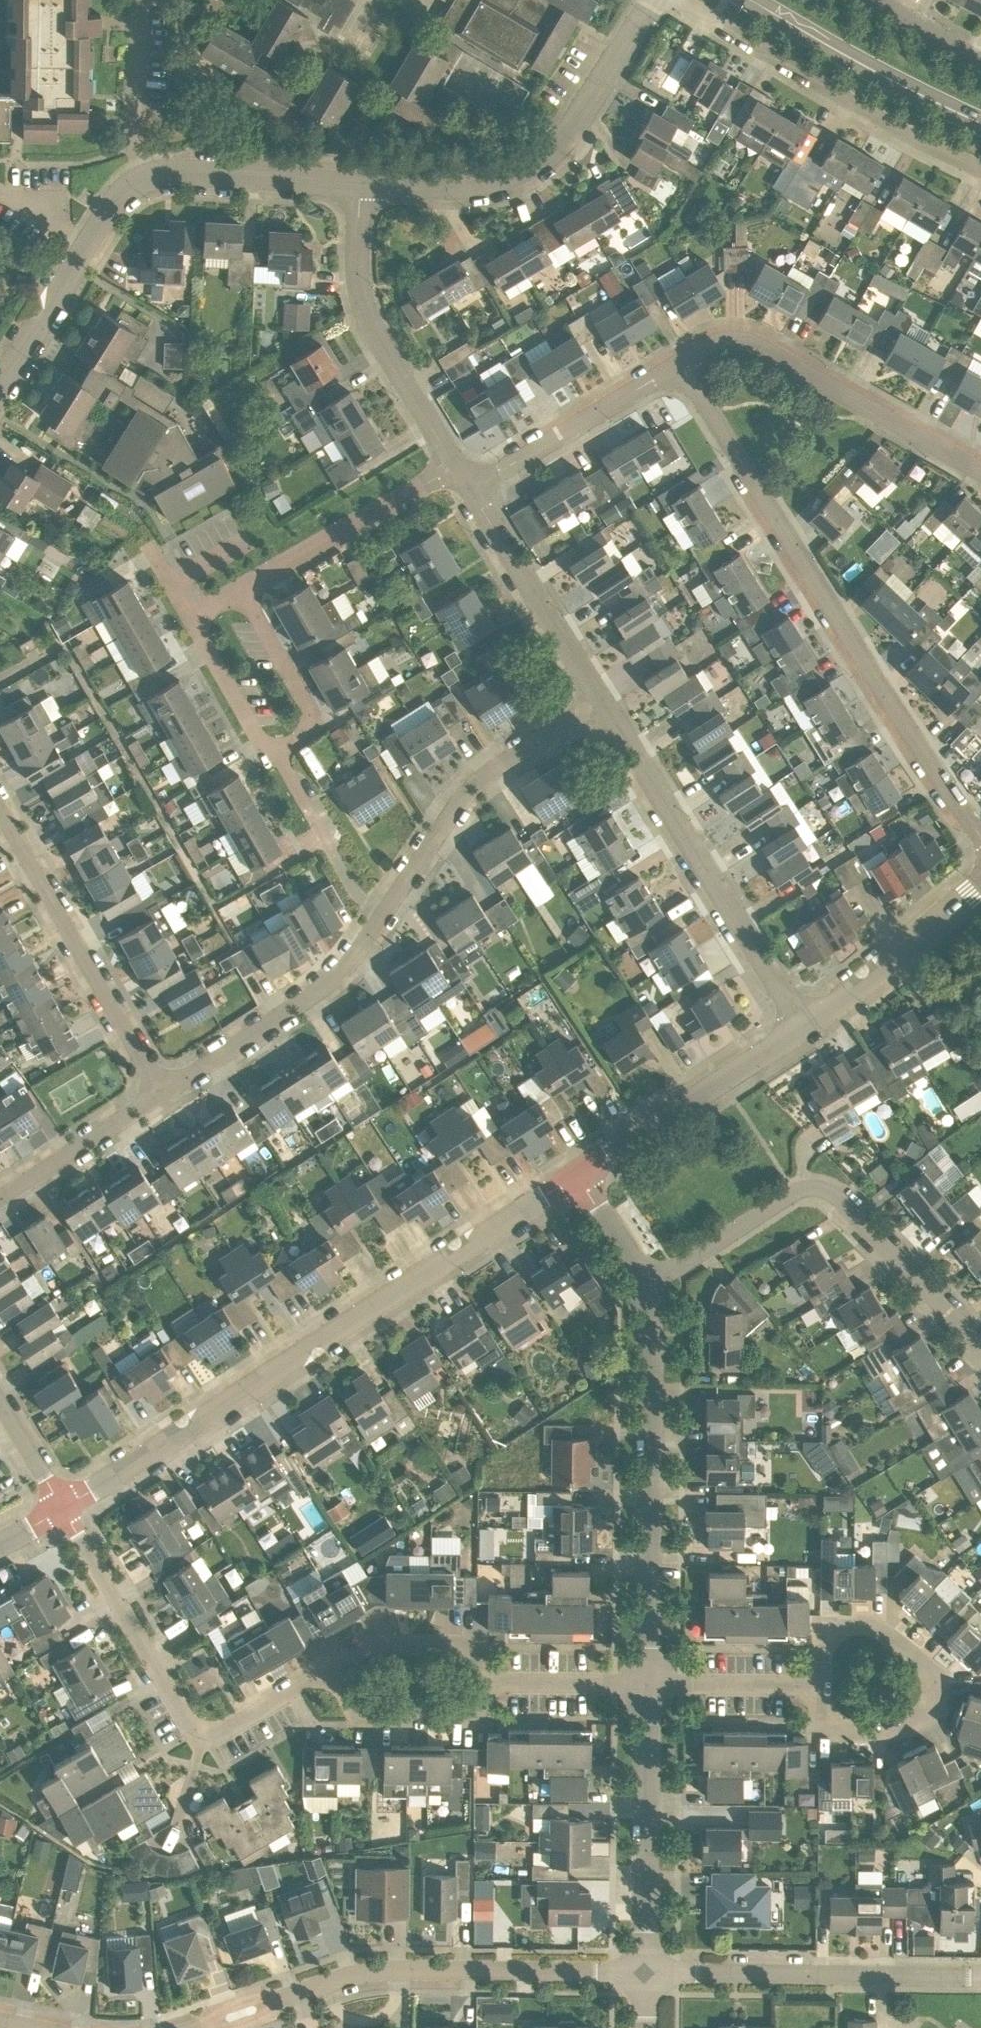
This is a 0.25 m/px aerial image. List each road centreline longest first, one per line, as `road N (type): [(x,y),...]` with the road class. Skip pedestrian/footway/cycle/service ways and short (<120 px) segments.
road 1 (residential): [(61,1509),(576,1176)]
road 2 (residential): [(163,1097),(300,1007),(348,964),(487,771),(600,706)]
road 3 (residential): [(980,837),(672,370)]
road 4 (residential): [(200,2027),(350,1975),(399,1968),(646,1972)]
road 5 (residential): [(980,1343),(843,1201),(809,1188),(787,1192),(651,1284)]
road 6 (residential): [(648,1686),(651,1284)]
road 7 (residential): [(359,182),(467,191),(541,167),(563,146),(654,0)]
road 8 (residential): [(802,1032),(600,706)]
road 9 (residential): [(665,0),(980,179)]
road 10 (residential): [(818,1686),(819,1653),(829,1631),(846,1619),(885,1628),(932,1665),(939,1688),(929,1716),(881,1740),(831,1727),(819,1710)]
road 11 (residential): [(980,470),(742,338),(672,370)]
road 12 (residential): [(646,1972),(980,1974)]
road 13 (residential): [(163,1097),(0,810)]
road 14 (residential): [(454,472),(373,330),(355,265),(359,182)]
road 15 (residential): [(646,1972),(648,1686)]
road 16 (residential): [(576,1176),(802,1032)]
road 17 (residential): [(200,1738),(61,1509)]
road 18 (tertiary): [(980,124),(751,0)]
road 19 (residential): [(454,472),(241,592)]
road 20 (residential): [(600,706),(471,500)]
road 21 (residential): [(672,370),(471,500)]
road 22 (residential): [(802,1032),(980,888)]
road 23 (residential): [(141,178),(359,182)]
road 24 (residential): [(241,592),(310,711),(308,736),(279,752)]
road 25 (residential): [(0,1200),(163,1097)]
road 26 (residential): [(496,1688),(490,1670),(454,1648),(370,1649),(339,1685)]
road 27 (residential): [(339,1685),(356,1716),(370,1720),(474,1715),(496,1688)]
road 28 (residential): [(144,0),(141,178)]
road 29 (residential): [(648,1686),(818,1686)]
road 30 (residential): [(0,386),(84,248)]
road 31 (residential): [(279,752),(266,746),(193,620)]
road 32 (residential): [(200,1738),(220,1740),(299,1691),(339,1685)]
road 33 (residential): [(496,1688),(648,1686)]
road 34 (residential): [(651,1284),(576,1176)]
road 35 (residential): [(61,1509),(0,1398)]

